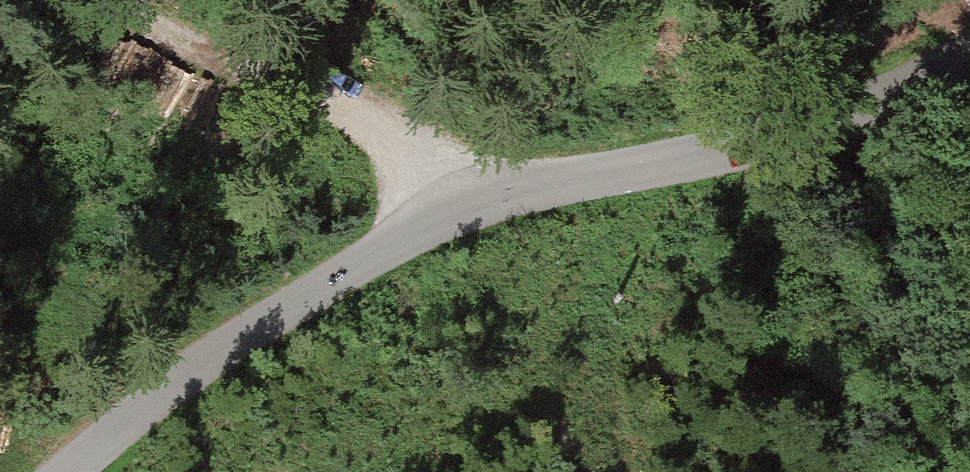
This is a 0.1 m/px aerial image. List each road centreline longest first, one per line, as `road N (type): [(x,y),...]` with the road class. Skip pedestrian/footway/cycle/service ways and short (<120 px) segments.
road 1 (unclassified): [(70,471),(194,369),(414,229),(499,192),(741,149),(838,122),(969,50)]
road 2 (track): [(51,0),(499,192)]
road 3 (track): [(741,149),(879,205),(969,231)]

